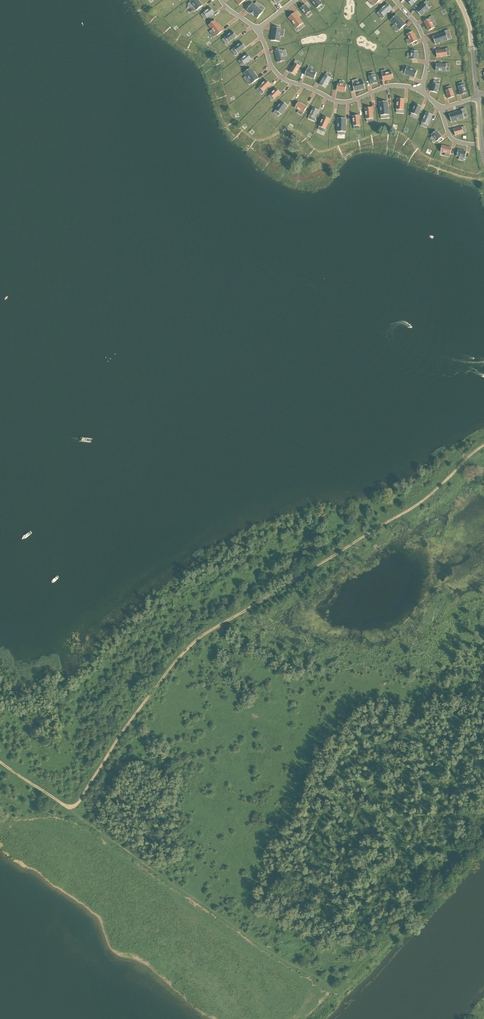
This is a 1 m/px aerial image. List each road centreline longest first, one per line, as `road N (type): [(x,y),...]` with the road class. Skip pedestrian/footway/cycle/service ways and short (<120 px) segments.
road 1 (track): [(68,805),(81,800),(196,640),(409,510),(469,456)]

